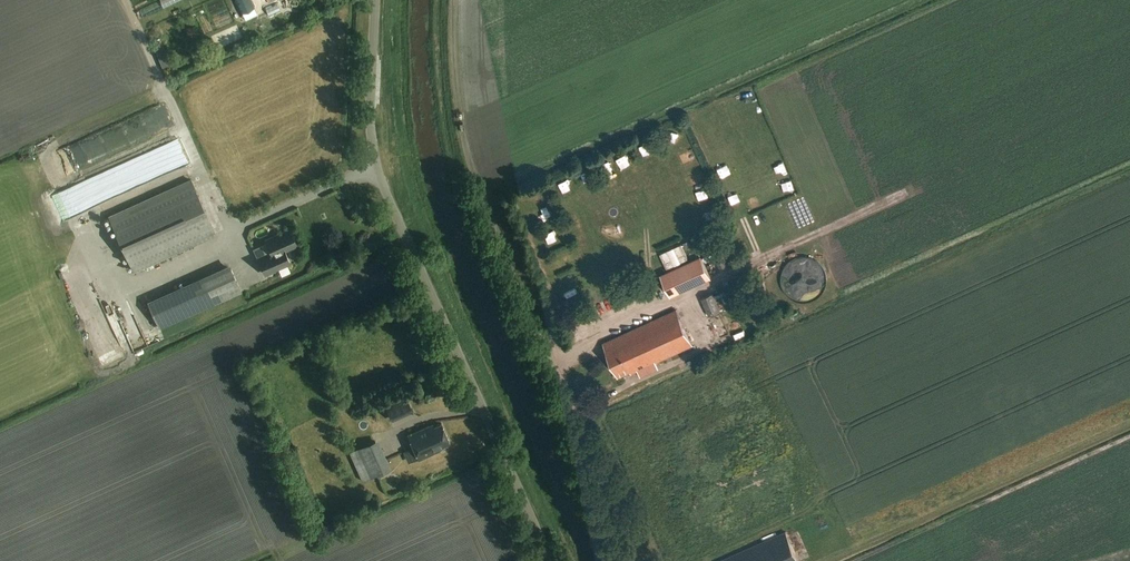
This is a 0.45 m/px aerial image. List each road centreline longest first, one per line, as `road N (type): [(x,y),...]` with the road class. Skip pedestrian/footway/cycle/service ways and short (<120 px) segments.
road 1 (tertiary): [(551,560),(376,162),(376,0)]
road 2 (track): [(534,322),(464,141),(453,0)]
road 3 (unclassified): [(641,560),(534,322)]
road 4 (track): [(902,194),(746,269)]

